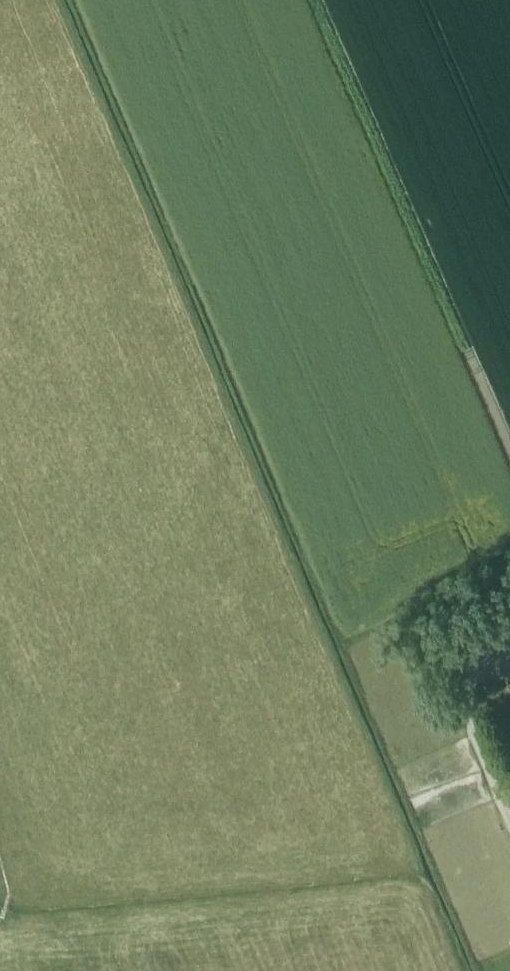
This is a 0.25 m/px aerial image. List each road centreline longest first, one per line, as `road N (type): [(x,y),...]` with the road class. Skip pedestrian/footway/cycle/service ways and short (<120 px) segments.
road 1 (track): [(509,817),(467,713),(488,664)]

